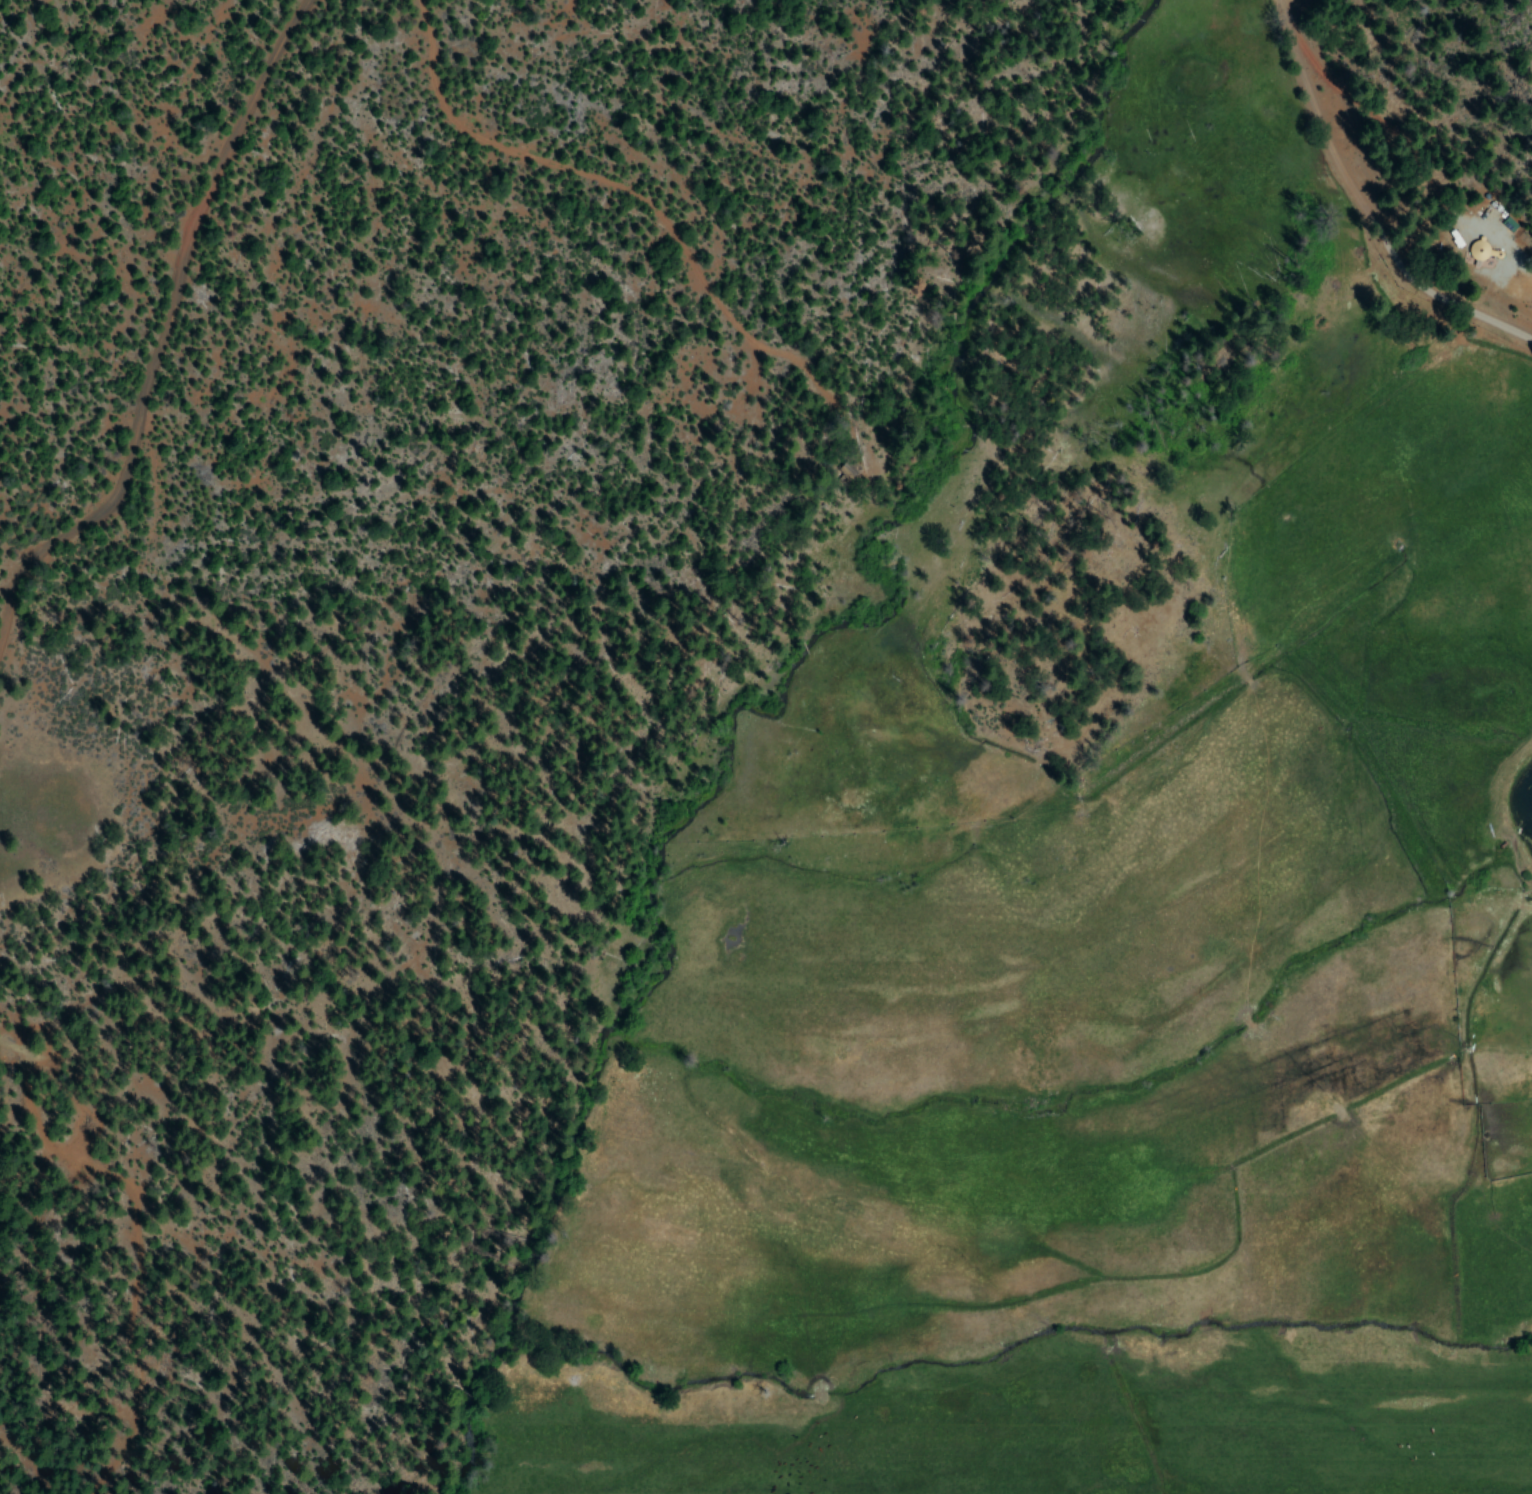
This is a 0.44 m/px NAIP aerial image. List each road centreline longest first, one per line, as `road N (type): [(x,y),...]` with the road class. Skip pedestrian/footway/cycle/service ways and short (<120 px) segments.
road 1 (residential): [(267,0),(227,83),(89,562),(44,633),(0,728)]
road 2 (residential): [(1531,130),(1310,35),(1303,0)]

